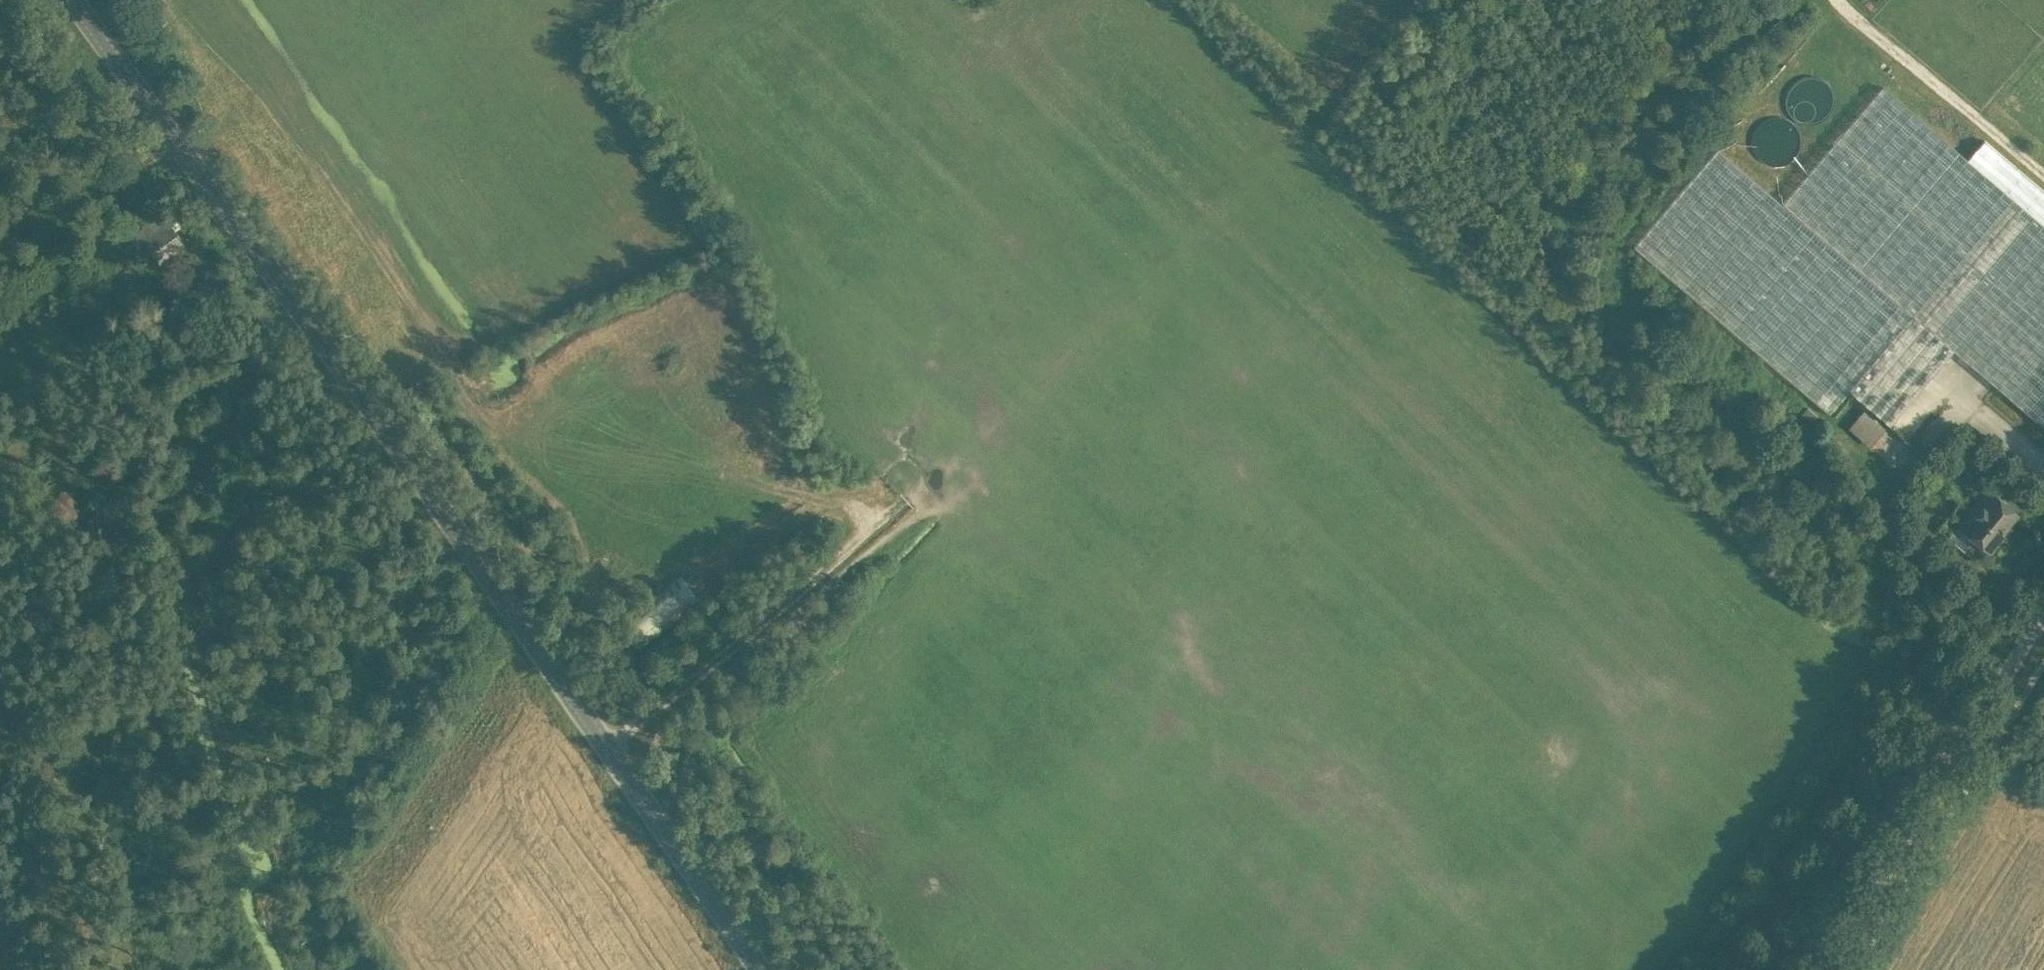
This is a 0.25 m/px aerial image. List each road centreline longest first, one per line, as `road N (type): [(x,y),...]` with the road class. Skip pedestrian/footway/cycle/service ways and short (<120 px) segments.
road 1 (tertiary): [(763,969),(72,0)]
road 2 (tertiary): [(1821,969),(2043,610)]
road 3 (track): [(184,149),(0,227)]

